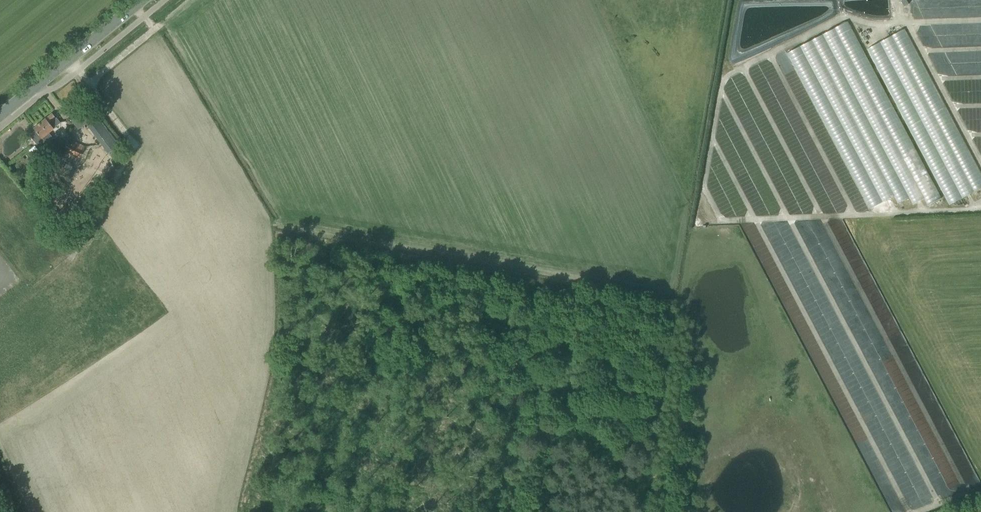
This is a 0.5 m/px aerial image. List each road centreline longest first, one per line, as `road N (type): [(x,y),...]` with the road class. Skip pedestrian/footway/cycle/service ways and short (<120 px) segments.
road 1 (tertiary): [(0,116),(141,0)]

